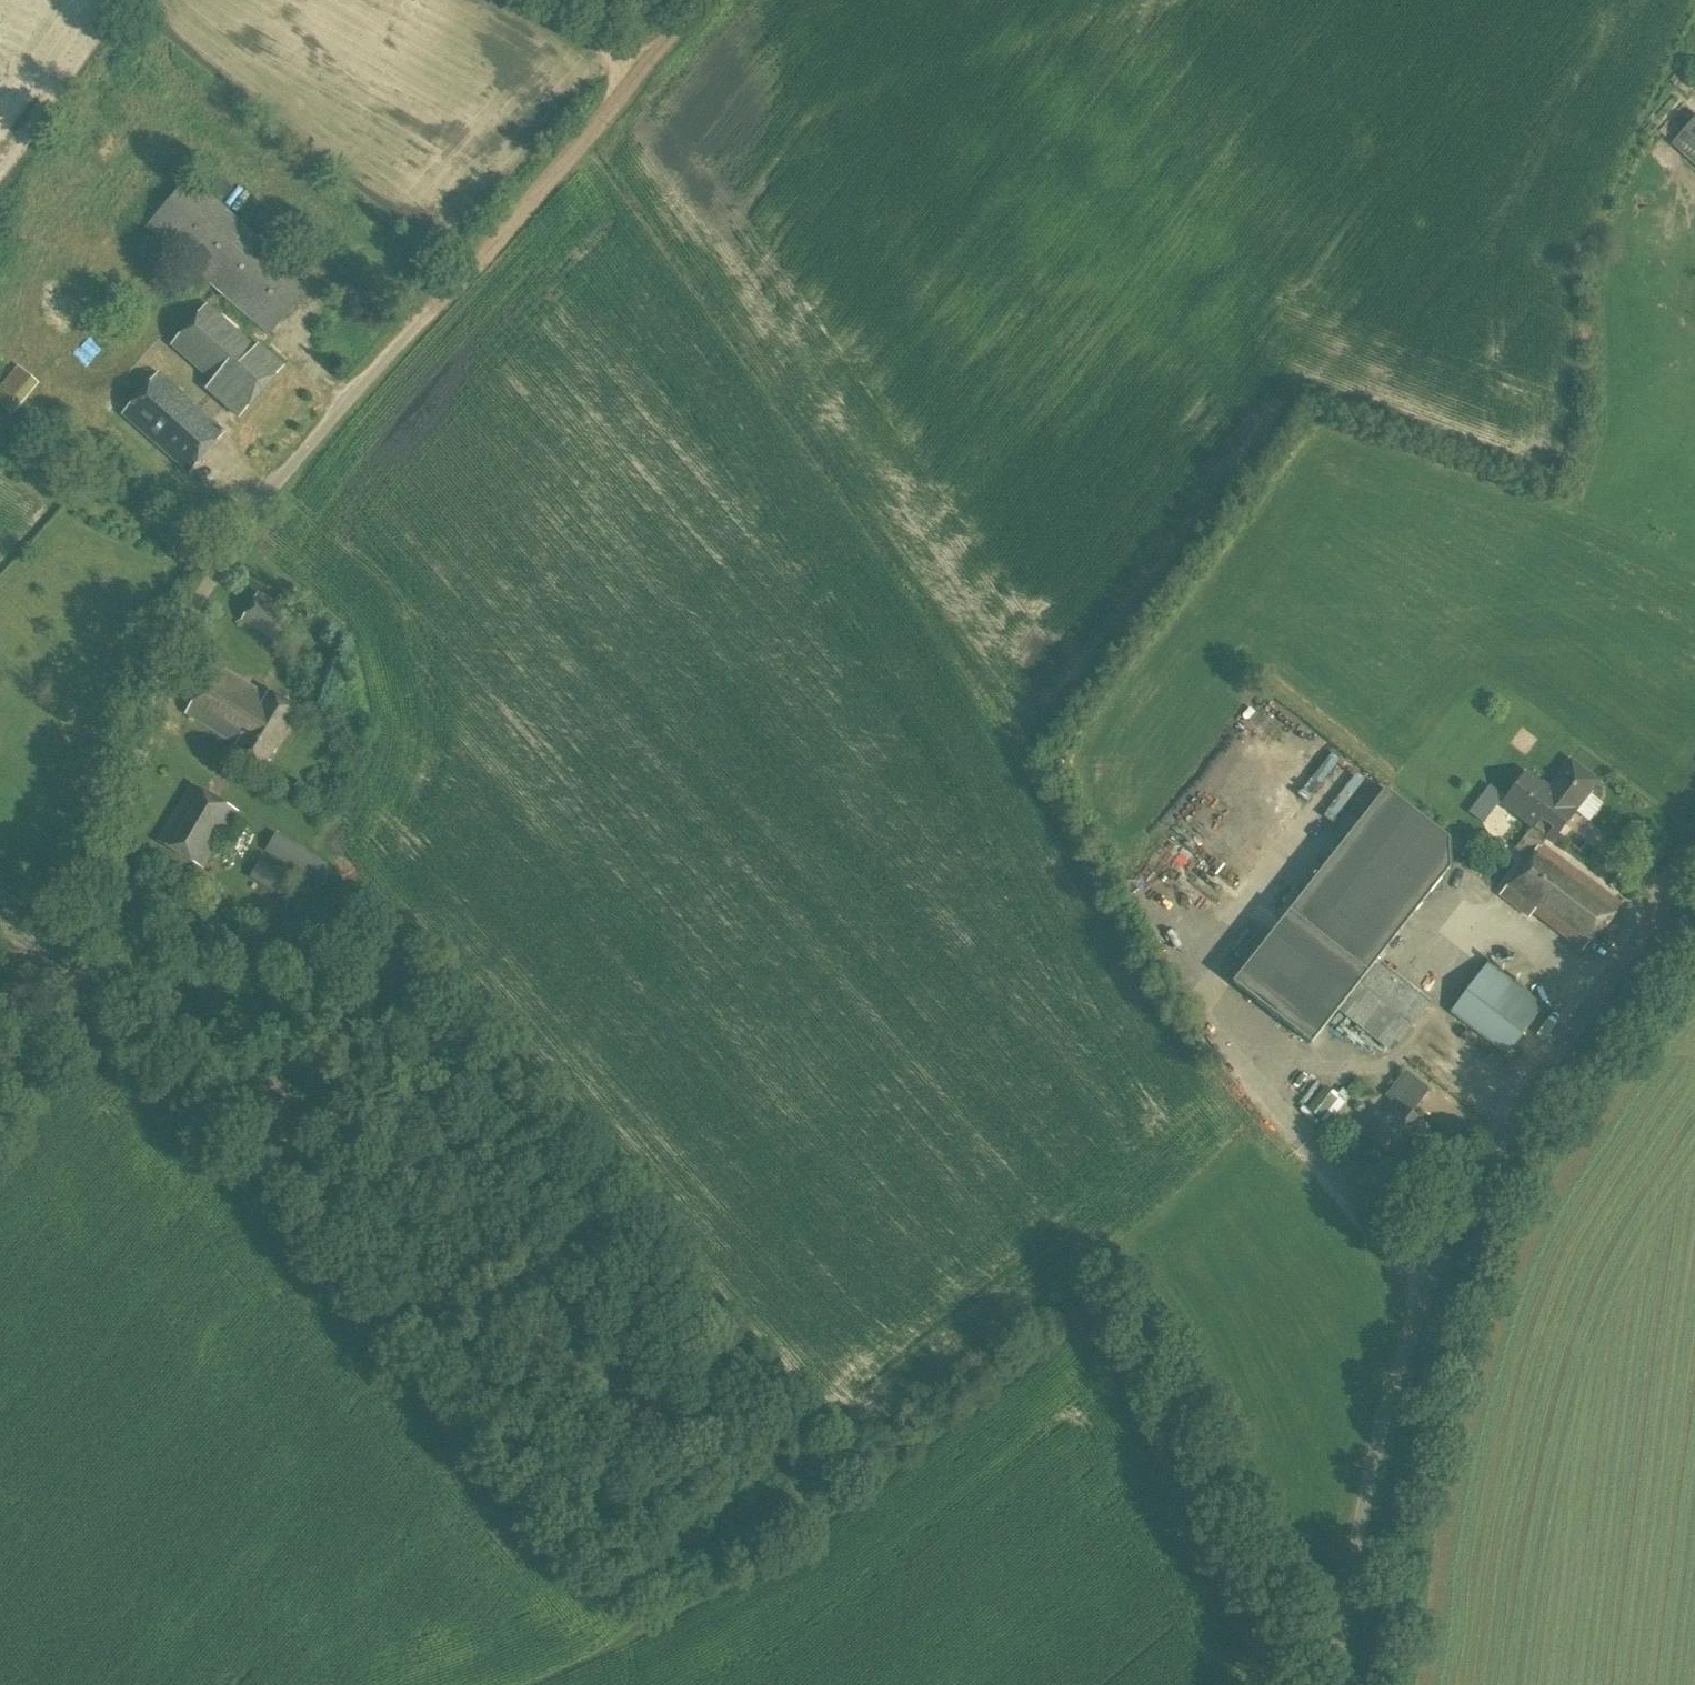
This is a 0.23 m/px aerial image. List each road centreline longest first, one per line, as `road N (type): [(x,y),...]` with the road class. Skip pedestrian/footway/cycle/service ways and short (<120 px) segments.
road 1 (unclassified): [(1336,1684),(1366,1517),(1410,1354),(1445,1264),(1519,1133),(1694,885)]
road 2 (unclassified): [(0,1045),(37,1003),(90,913),(157,689),(224,562),(271,493),(441,303)]
road 3 (track): [(441,303),(644,64)]

